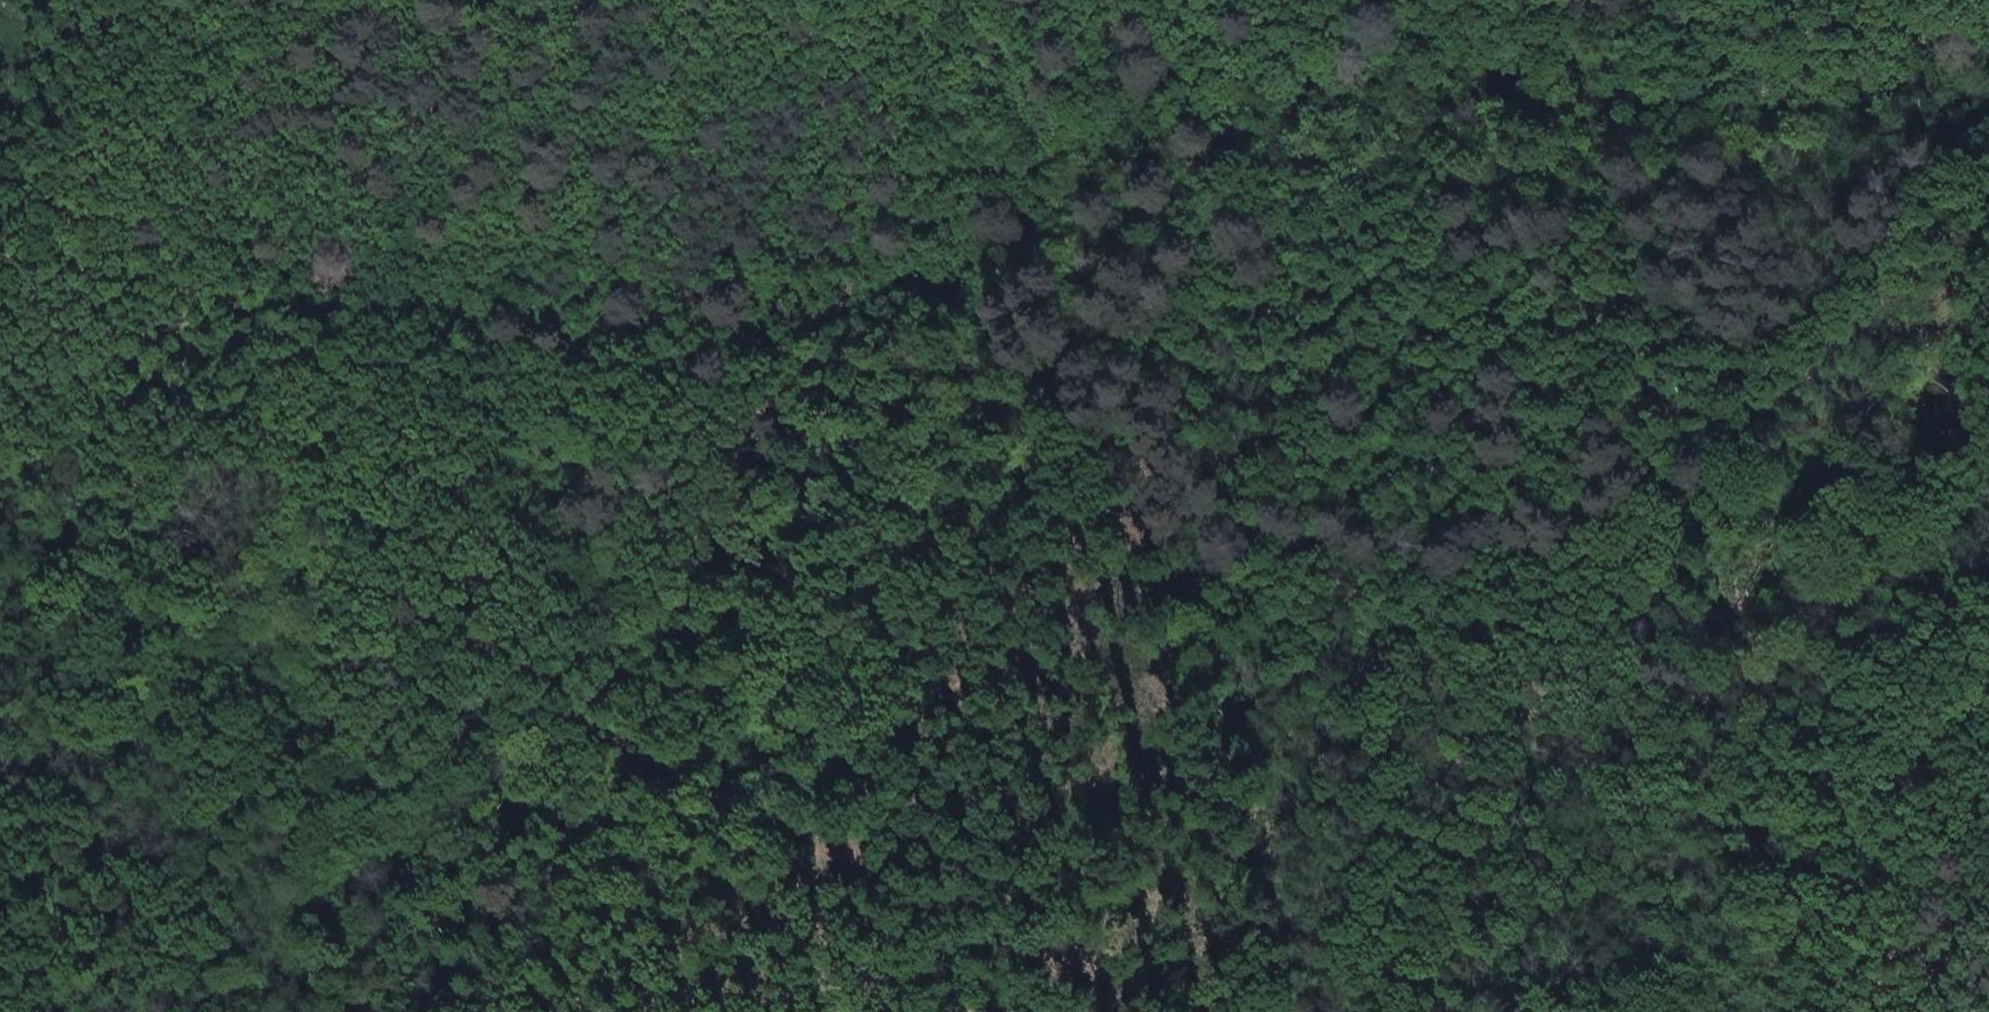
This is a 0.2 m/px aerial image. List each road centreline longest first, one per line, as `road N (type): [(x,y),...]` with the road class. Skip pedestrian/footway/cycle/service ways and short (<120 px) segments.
road 1 (track): [(574,0),(357,82),(114,82),(0,122)]

